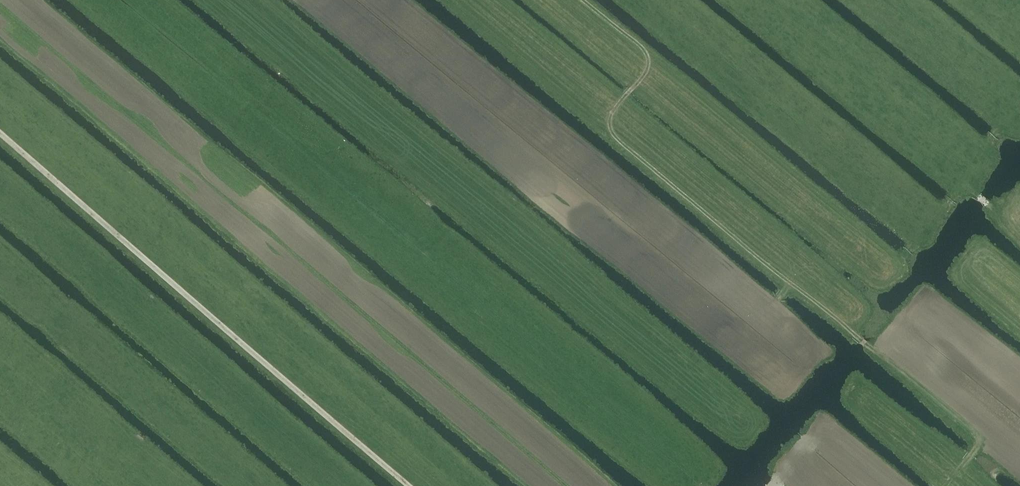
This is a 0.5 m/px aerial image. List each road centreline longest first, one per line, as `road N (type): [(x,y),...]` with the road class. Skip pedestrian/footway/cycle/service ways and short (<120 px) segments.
road 1 (track): [(943,485),(977,441),(973,429),(613,136),(612,111),(646,71),(648,56),(583,0)]
road 2 (track): [(0,131),(413,485)]

